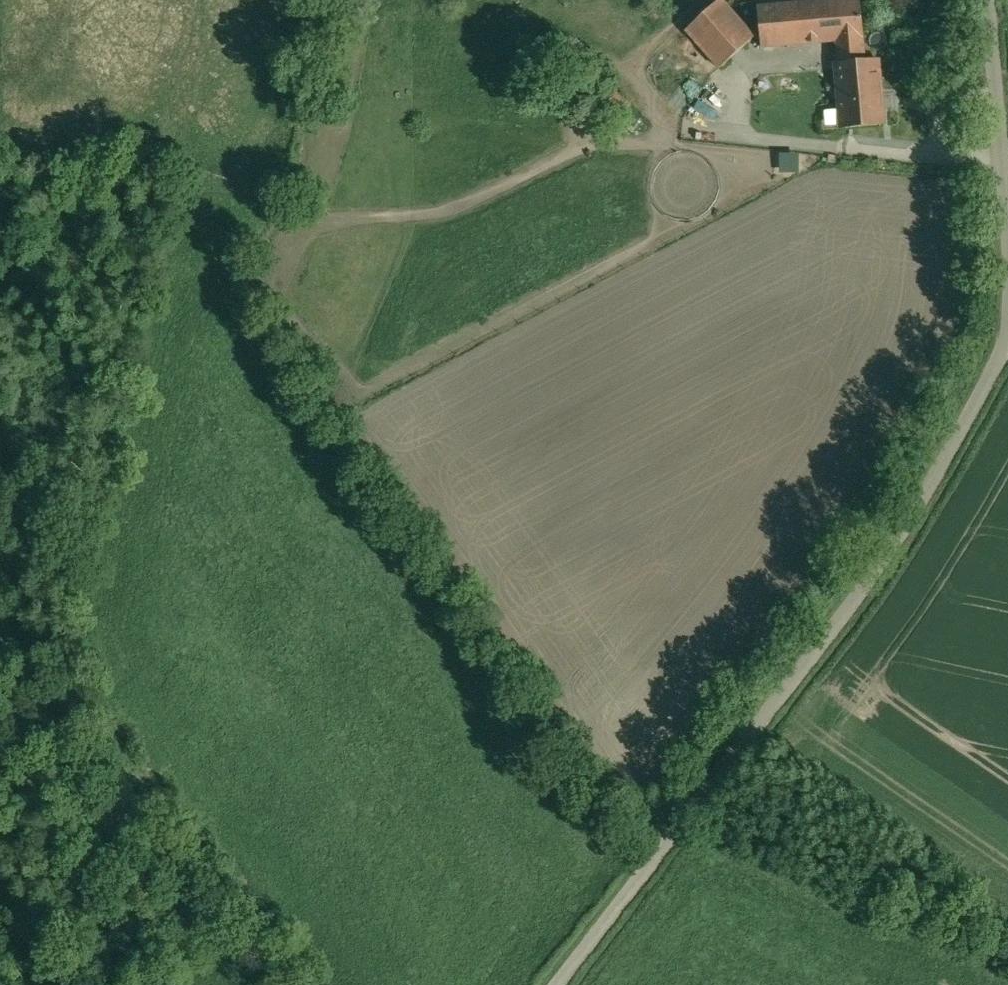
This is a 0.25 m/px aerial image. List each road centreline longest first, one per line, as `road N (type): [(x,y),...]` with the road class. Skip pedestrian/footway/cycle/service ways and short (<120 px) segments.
road 1 (unclassified): [(1007,337),(963,445),(561,984)]
road 2 (unclassified): [(993,0),(1007,186)]

